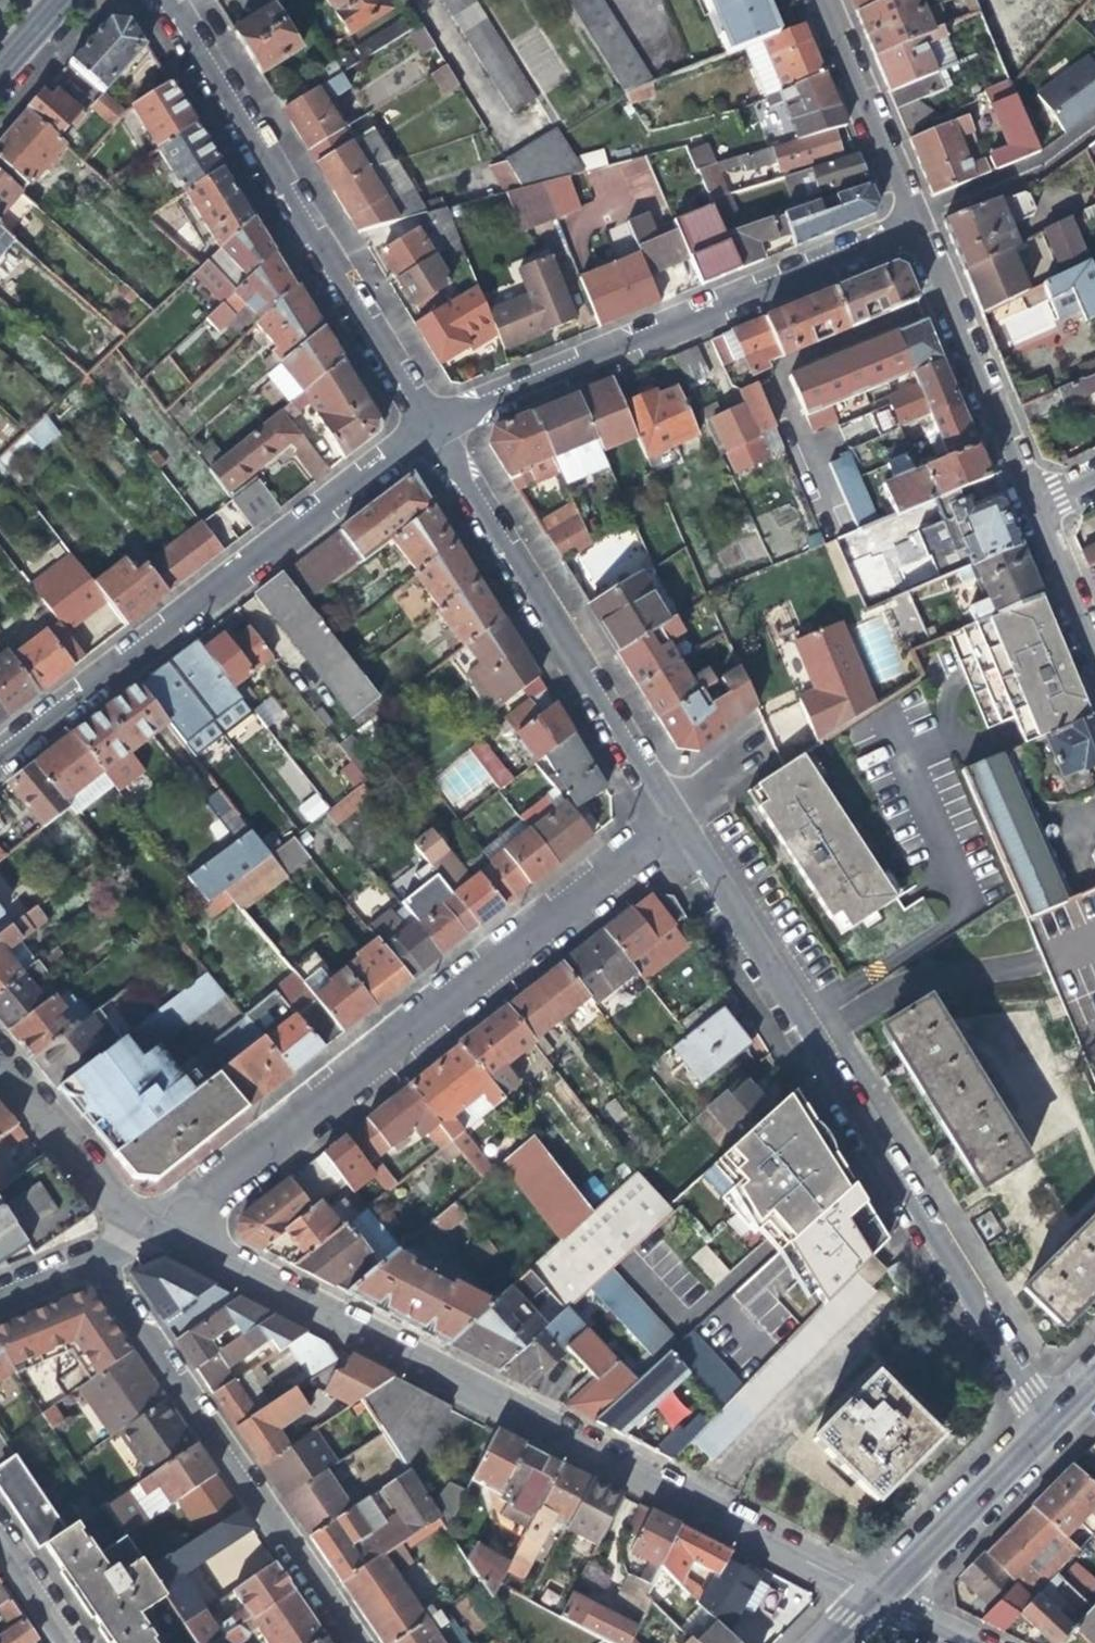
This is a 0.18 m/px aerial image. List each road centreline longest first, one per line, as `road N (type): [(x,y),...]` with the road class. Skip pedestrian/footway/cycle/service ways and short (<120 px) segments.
road 1 (residential): [(872,1599),(151,1220)]
road 2 (residential): [(1043,1420),(668,812)]
road 3 (residential): [(668,812),(151,1220)]
road 4 (residential): [(0,746),(427,421)]
road 5 (residential): [(427,421),(904,220)]
road 6 (residential): [(427,421),(167,0)]
road 7 (residential): [(354,1642),(85,1251)]
road 8 (residential): [(668,812),(427,421)]
road 9 (residential): [(904,220),(1027,510)]
road 10 (residential): [(1043,1420),(872,1599)]
road 11 (residential): [(813,0),(904,220)]
road 12 (residential): [(151,1220),(123,1205),(0,1064)]
road 13 (residential): [(1027,510),(1094,664)]
road 14 (residential): [(67,1642),(0,1543)]

